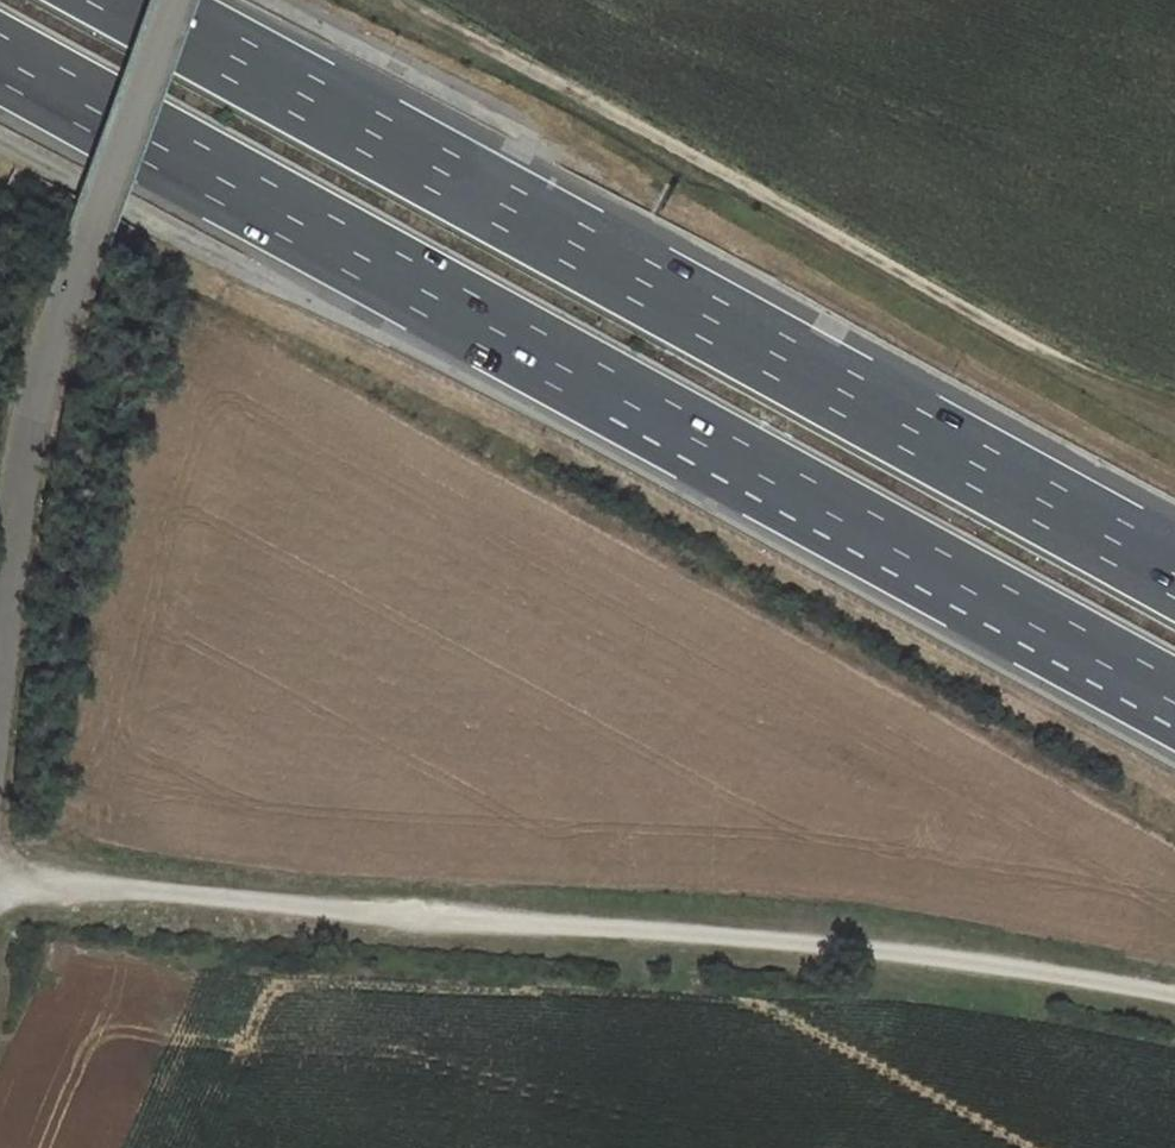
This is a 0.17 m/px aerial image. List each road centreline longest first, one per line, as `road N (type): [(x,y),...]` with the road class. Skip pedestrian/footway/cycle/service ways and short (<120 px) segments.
road 1 (motorway): [(0,59),(1174,704)]
road 2 (motorway): [(1174,573),(133,0)]
road 3 (track): [(1174,997),(555,923),(0,884)]
road 4 (track): [(416,0),(1174,421)]
road 5 (unclassified): [(174,0),(11,475),(0,599)]

